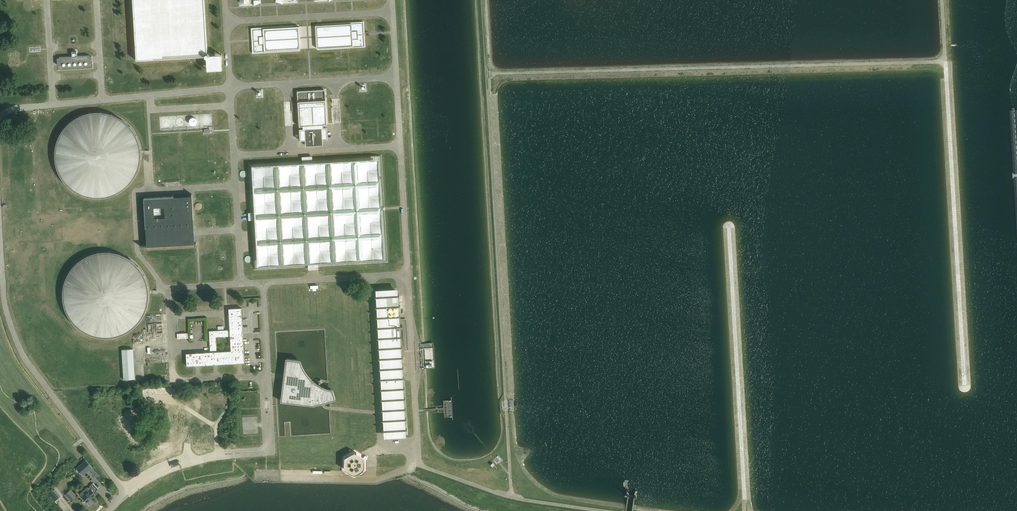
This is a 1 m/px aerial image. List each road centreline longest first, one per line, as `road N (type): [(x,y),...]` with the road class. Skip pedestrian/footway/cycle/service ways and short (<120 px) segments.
road 1 (track): [(942,0),(945,61),(487,74)]
road 2 (unclassified): [(108,510),(126,495),(25,359),(2,272)]

